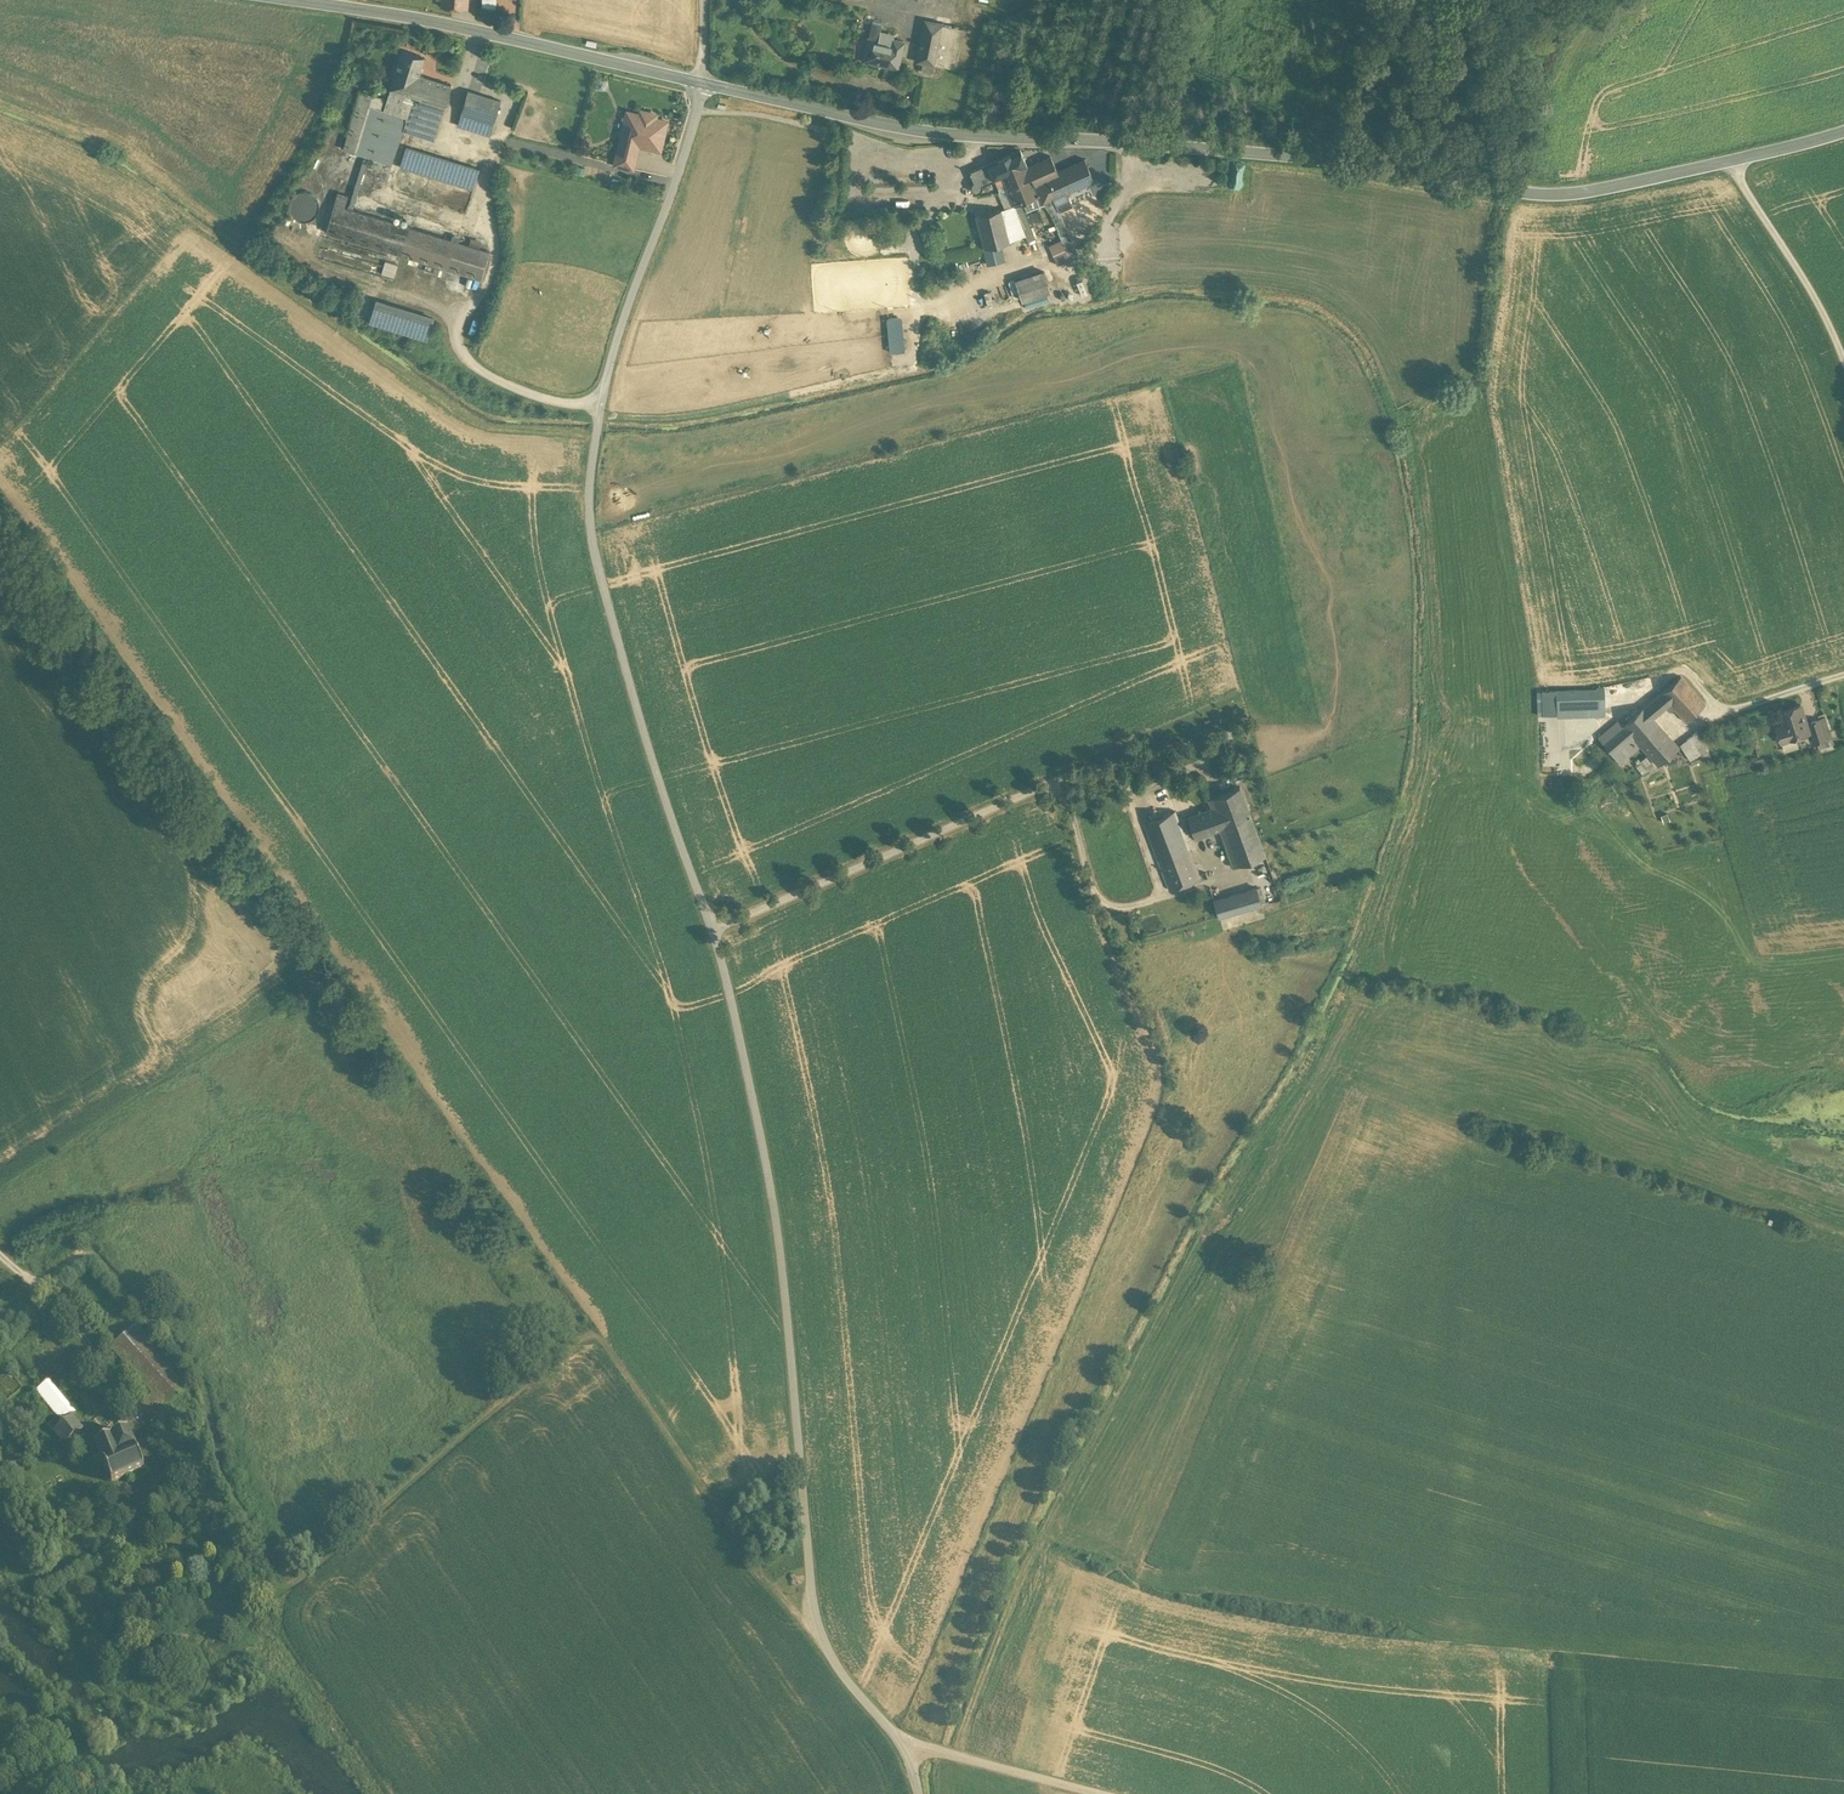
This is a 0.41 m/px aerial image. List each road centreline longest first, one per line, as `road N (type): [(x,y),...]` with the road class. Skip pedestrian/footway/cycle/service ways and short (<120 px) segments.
road 1 (residential): [(918,1793),(909,1754),(814,1626),(779,1241),(750,1081),(712,927),(642,727),(590,533),(606,373),(706,85)]
road 2 (track): [(0,1251),(47,1289),(84,1257),(104,1261),(159,1322),(214,1388),(227,1470),(270,1572),(287,1589),(593,1339),(610,1342),(749,1549),(814,1626)]
road 3 (secondary): [(706,85),(905,130),(1323,157),(1513,192),(1579,194),(1843,131)]
road 4 (secondary): [(294,0),(426,18),(706,85)]
road 5 (track): [(1727,160),(1818,303),(1843,363)]
road 6 (track): [(909,1754),(919,1743),(1096,1793)]
road 7 (track): [(118,1422),(121,1403),(110,1373),(47,1289)]
road 8 (track): [(1843,676),(1697,723)]

